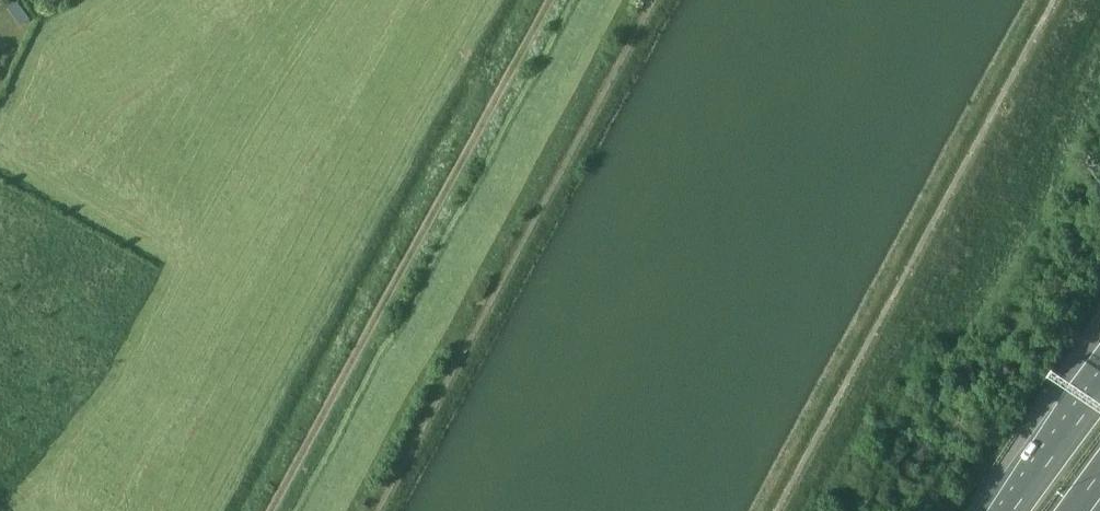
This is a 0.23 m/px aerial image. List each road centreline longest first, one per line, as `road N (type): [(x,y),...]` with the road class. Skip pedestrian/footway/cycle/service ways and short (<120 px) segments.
road 1 (track): [(272,510),(548,0)]
road 2 (motorway): [(1099,384),(1005,510)]

